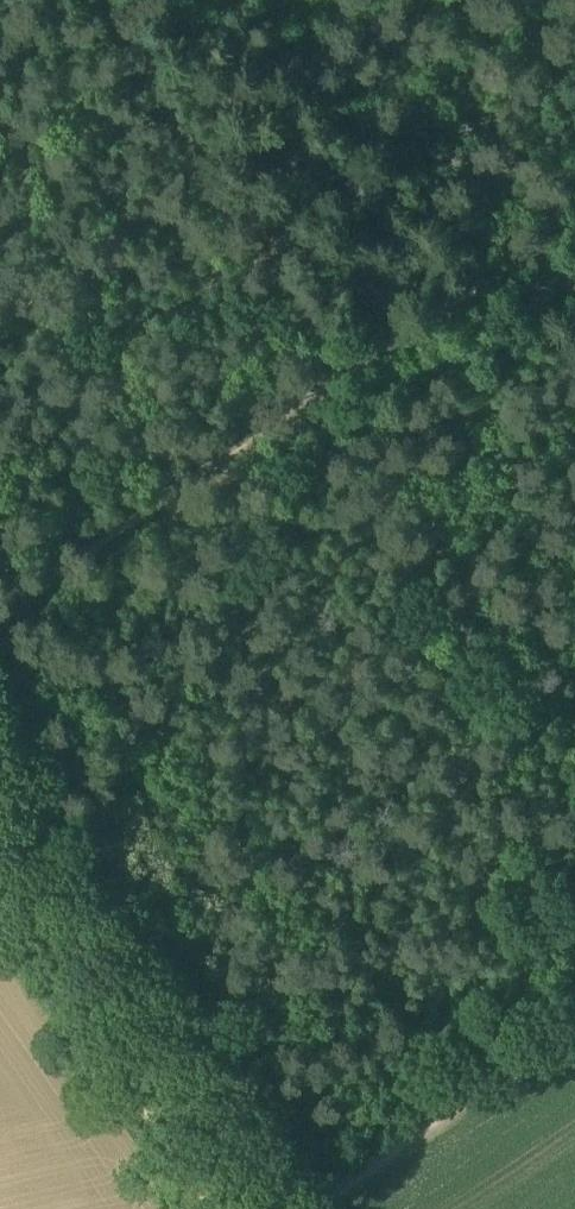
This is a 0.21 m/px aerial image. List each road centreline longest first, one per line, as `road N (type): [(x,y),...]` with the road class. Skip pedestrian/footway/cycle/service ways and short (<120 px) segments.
road 1 (track): [(574,723),(336,377),(99,0)]
road 2 (track): [(574,219),(0,610)]
road 3 (track): [(219,1208),(0,882)]
road 4 (track): [(574,1036),(303,1208)]

